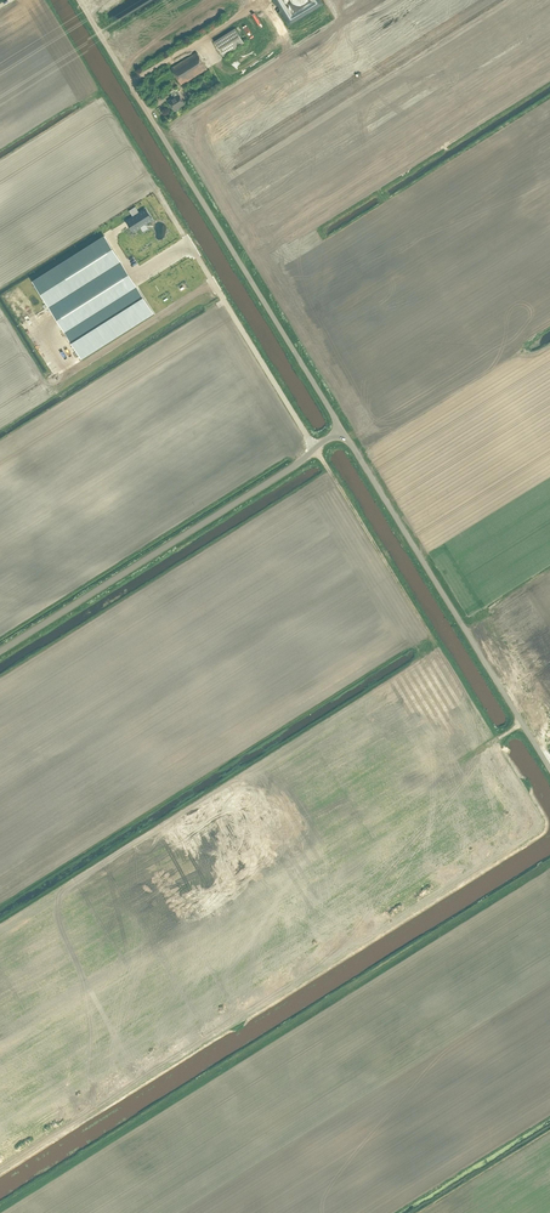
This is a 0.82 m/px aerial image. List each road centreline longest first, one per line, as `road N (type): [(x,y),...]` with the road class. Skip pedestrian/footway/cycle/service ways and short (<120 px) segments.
road 1 (unclassified): [(341,429),(79,0)]
road 2 (unclassified): [(0,651),(341,429)]
road 3 (unclassified): [(549,768),(341,429)]

